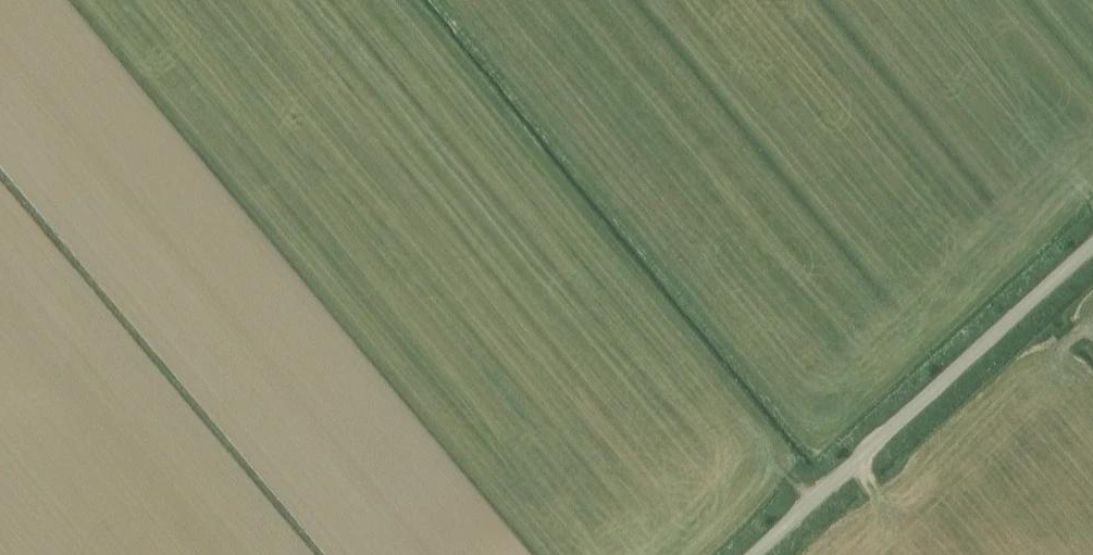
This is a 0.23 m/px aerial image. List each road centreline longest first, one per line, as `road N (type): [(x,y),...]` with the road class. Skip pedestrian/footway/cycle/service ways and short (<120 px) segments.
road 1 (unclassified): [(753,554),(1092,239)]

